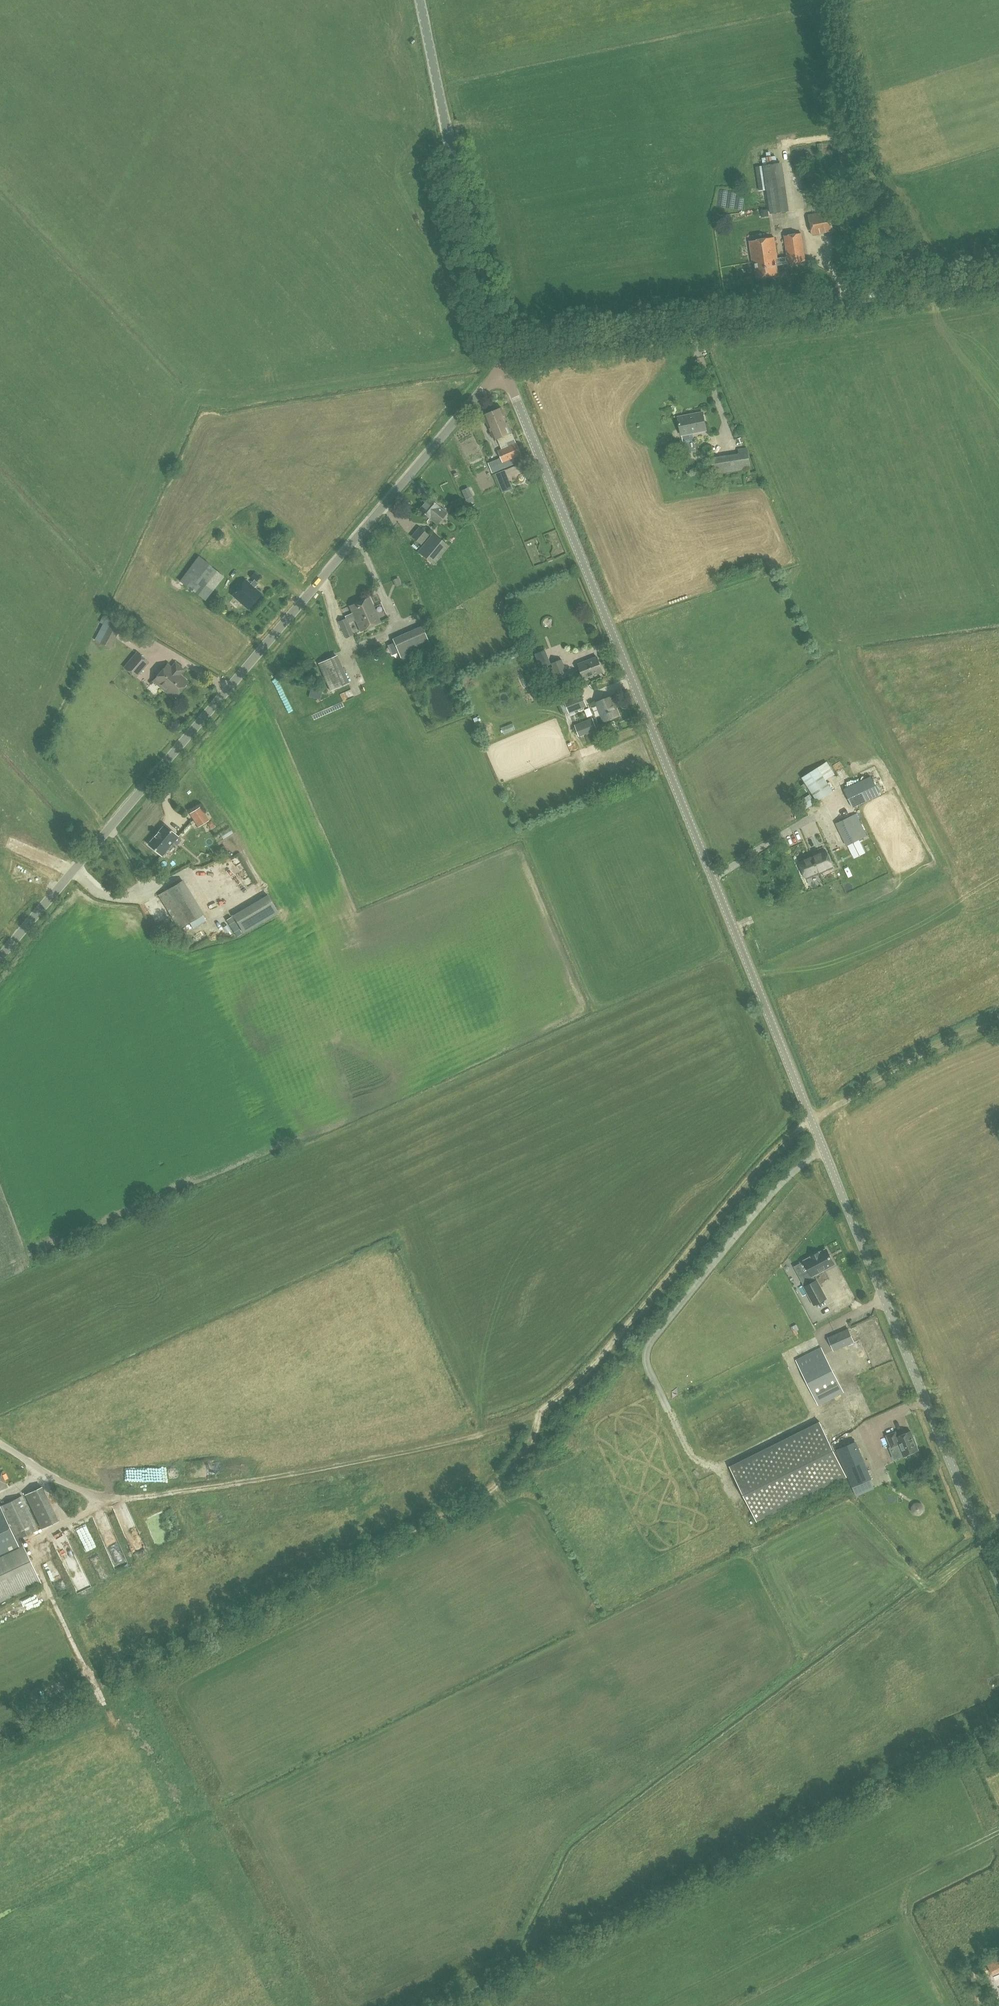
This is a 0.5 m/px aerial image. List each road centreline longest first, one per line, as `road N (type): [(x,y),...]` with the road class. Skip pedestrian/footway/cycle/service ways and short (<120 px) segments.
road 1 (tertiary): [(998,1581),(504,366)]
road 2 (unclassified): [(0,957),(504,366)]
road 3 (track): [(541,1412),(529,1443),(493,1488),(471,1502),(0,1734)]
road 4 (track): [(541,1412),(584,1376),(787,1141),(839,1103),(998,1021)]
road 5 (unclassified): [(504,366),(518,350),(998,279)]
road 6 (track): [(125,1498),(357,1462),(541,1412)]
road 7 (tertiary): [(504,366),(486,313),(422,0)]
road 8 (track): [(998,1832),(863,1902),(845,1921),(837,1950)]
road 9 (track): [(125,1498),(79,1489),(0,1444)]

